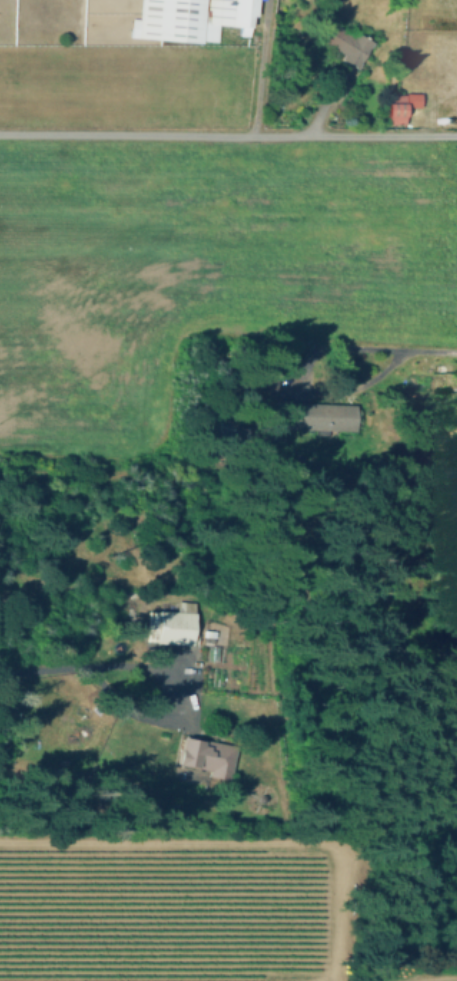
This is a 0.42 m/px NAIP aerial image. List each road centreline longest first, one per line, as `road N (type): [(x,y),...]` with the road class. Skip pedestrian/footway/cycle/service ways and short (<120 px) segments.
road 1 (track): [(0,840),(298,839),(331,847),(332,980)]

